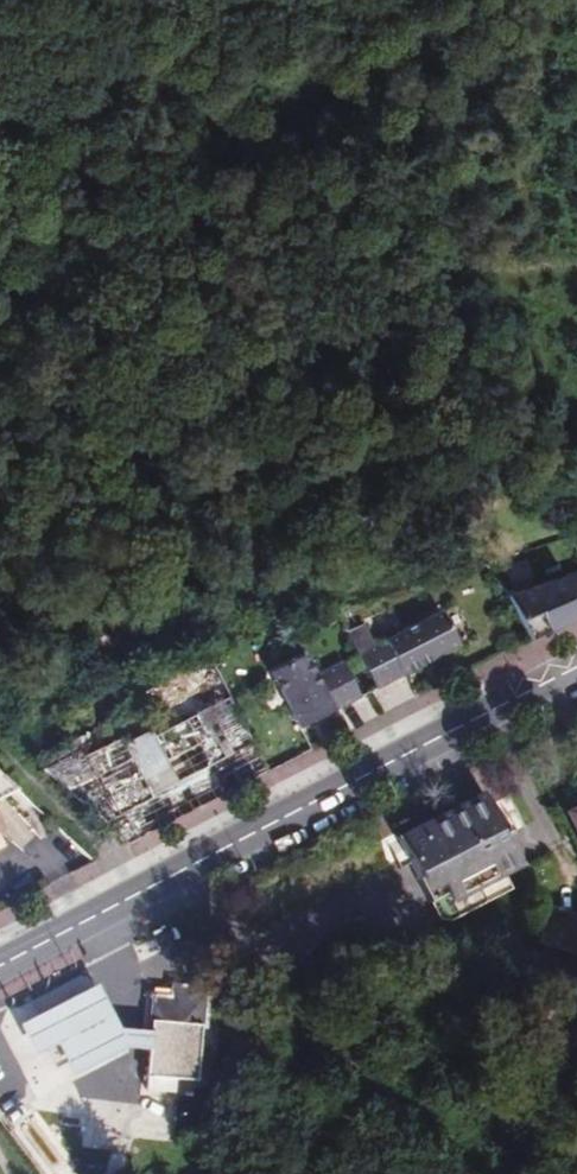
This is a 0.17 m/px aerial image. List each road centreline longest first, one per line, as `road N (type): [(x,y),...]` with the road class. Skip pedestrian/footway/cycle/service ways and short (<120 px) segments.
road 1 (secondary): [(0,965),(576,666)]
road 2 (track): [(476,1173),(0,750)]

